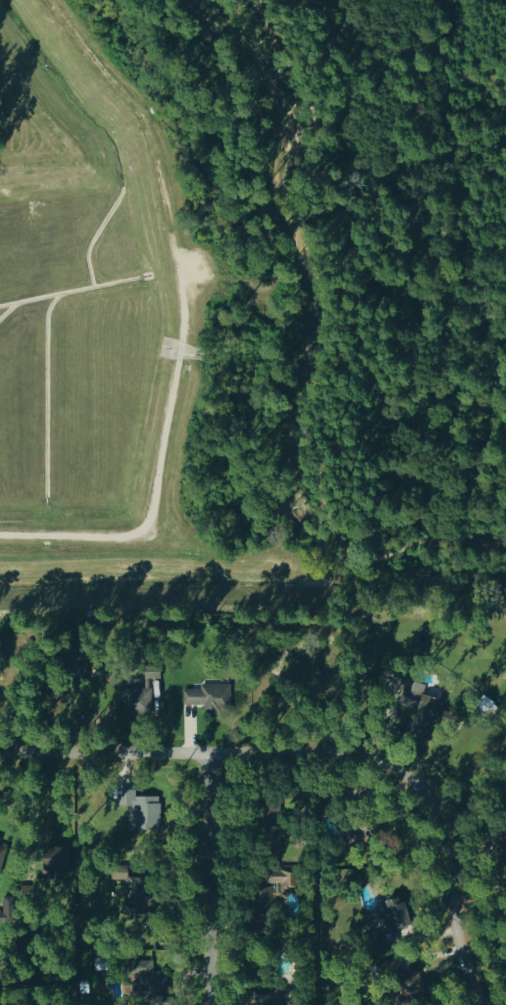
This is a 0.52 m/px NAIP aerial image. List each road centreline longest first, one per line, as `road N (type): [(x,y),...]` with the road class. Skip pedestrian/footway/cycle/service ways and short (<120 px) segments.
road 1 (residential): [(0,752),(216,761),(372,753),(422,791),(441,817),(465,951),(489,1004)]
road 2 (residential): [(217,1004),(216,761)]

